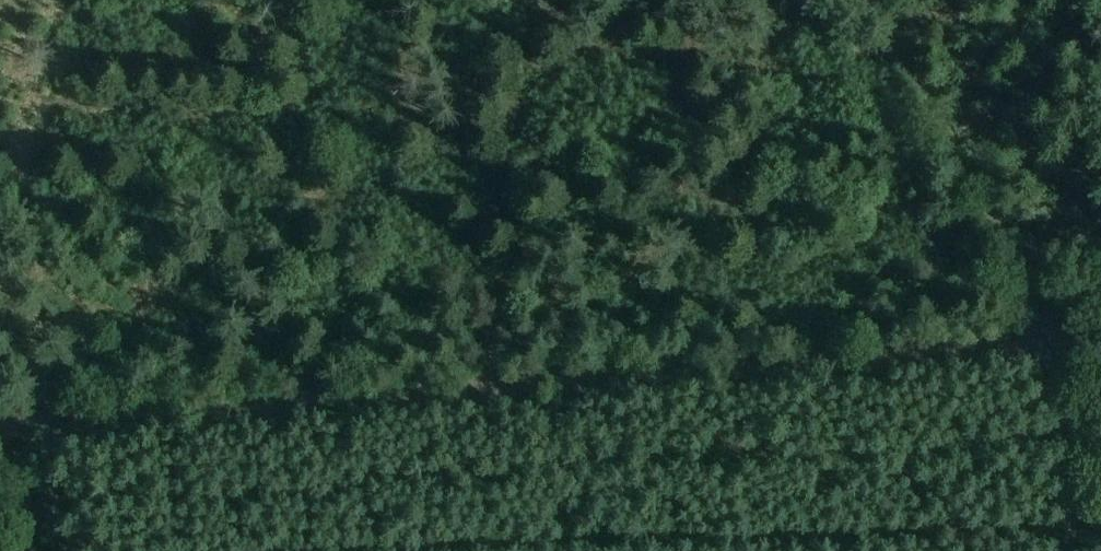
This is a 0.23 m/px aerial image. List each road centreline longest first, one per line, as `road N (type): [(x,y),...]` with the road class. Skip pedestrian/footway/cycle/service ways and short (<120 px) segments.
road 1 (track): [(1100,334),(0,419)]
road 2 (track): [(1087,550),(1066,337)]
road 3 (track): [(43,550),(26,417)]

